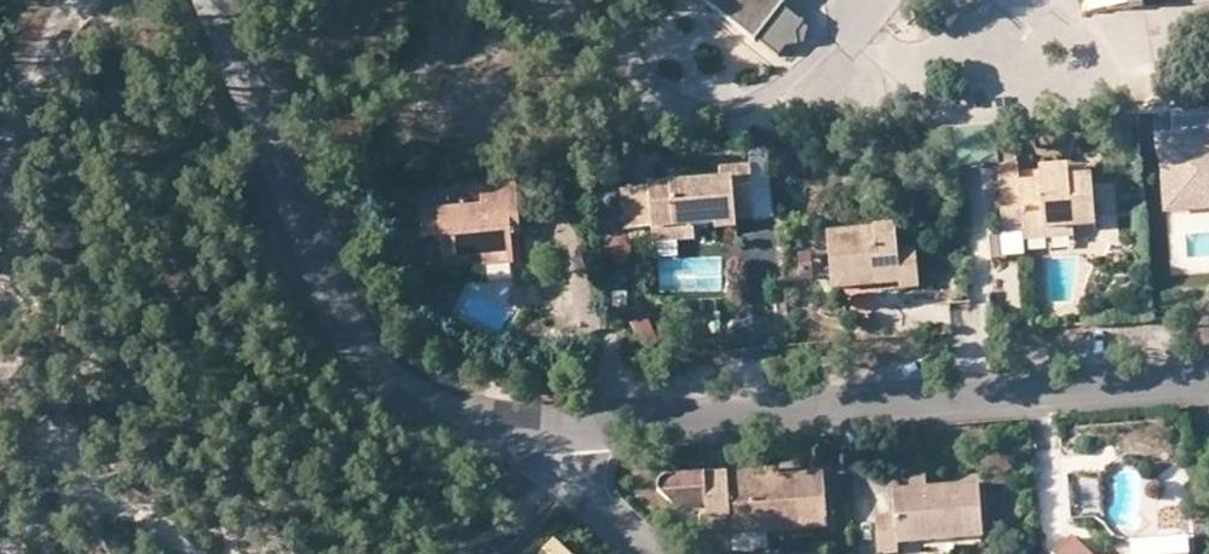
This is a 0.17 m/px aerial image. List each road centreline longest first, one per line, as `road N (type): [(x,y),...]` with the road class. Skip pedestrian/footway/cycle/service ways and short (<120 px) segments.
road 1 (residential): [(548,429),(1208,377)]
road 2 (residential): [(548,429),(435,400),(369,357),(264,133),(214,0)]
road 3 (track): [(187,553),(110,506),(0,360)]
road 4 (residential): [(652,553),(570,475),(548,429)]
road 5 (track): [(0,142),(70,0)]

